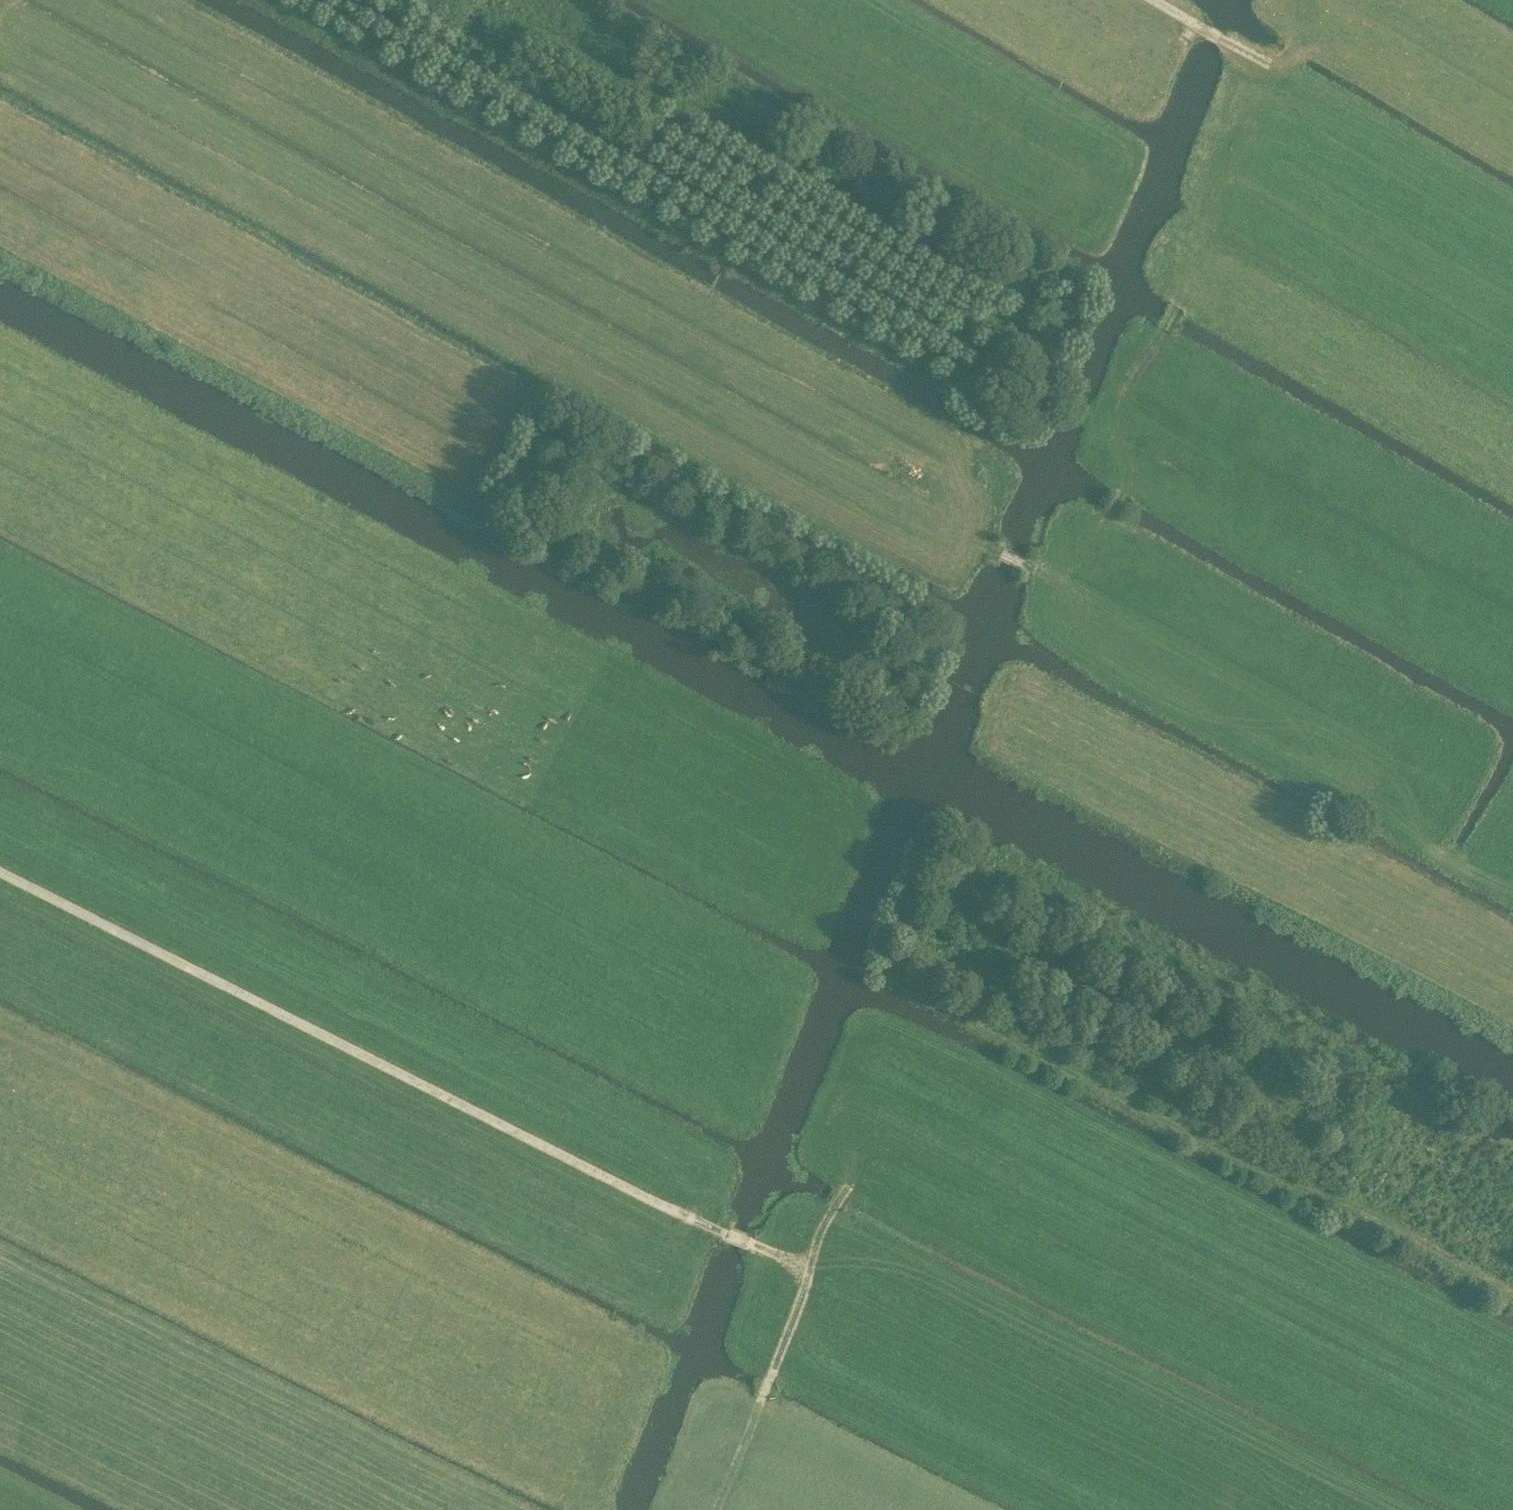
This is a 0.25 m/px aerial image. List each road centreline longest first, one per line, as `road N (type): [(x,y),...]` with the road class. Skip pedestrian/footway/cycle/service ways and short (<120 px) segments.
road 1 (track): [(713,1509),(807,1269),(647,1199),(0,868)]
road 2 (track): [(1272,63),(1155,0)]

